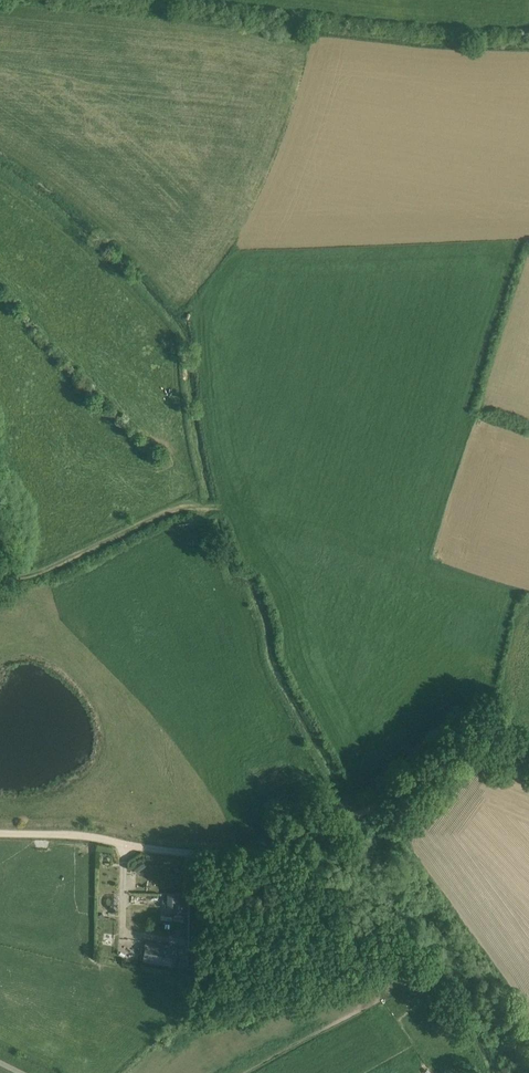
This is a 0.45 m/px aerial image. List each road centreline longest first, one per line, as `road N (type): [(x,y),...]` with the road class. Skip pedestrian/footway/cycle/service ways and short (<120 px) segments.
road 1 (track): [(0,835),(222,854),(263,848),(363,813),(472,749),(528,757)]

